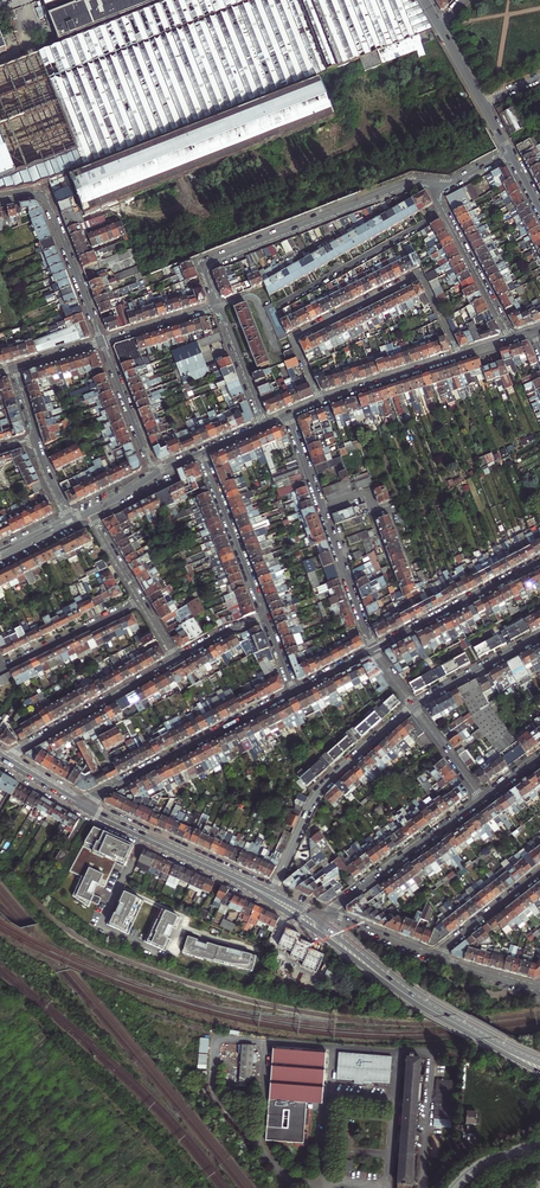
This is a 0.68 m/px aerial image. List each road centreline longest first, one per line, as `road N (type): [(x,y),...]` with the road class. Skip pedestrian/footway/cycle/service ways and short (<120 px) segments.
road 1 (residential): [(458,354),(420,276),(294,339),(321,400)]
road 2 (residential): [(431,182),(406,182),(201,263),(217,305)]
road 3 (residential): [(288,414),(373,649)]
road 4 (residential): [(294,691),(83,806)]
road 5 (residential): [(271,893),(316,795),(413,706)]
road 6 (residential): [(0,202),(44,194),(102,341)]
road 7 (residential): [(3,758),(176,660)]
road 8 (residential): [(481,800),(324,914)]
road 9 (residential): [(444,210),(279,305)]
road 10 (residential): [(539,561),(373,649)]
road 11 (residential): [(265,617),(201,453)]
road 12 (residential): [(0,666),(140,600)]
road 13 (primary): [(218,871),(83,806)]
road 14 (tertiary): [(321,400),(458,354)]
road 15 (residential): [(413,706),(539,636)]
road 16 (residential): [(102,341),(155,474)]
road 17 (residential): [(444,210),(510,337)]
road 18 (residential): [(436,956),(539,873)]
road 19 (residential): [(263,426),(217,305)]
road 20 (primary): [(505,1050),(399,989)]
road 21 (residential): [(217,305),(102,341)]

